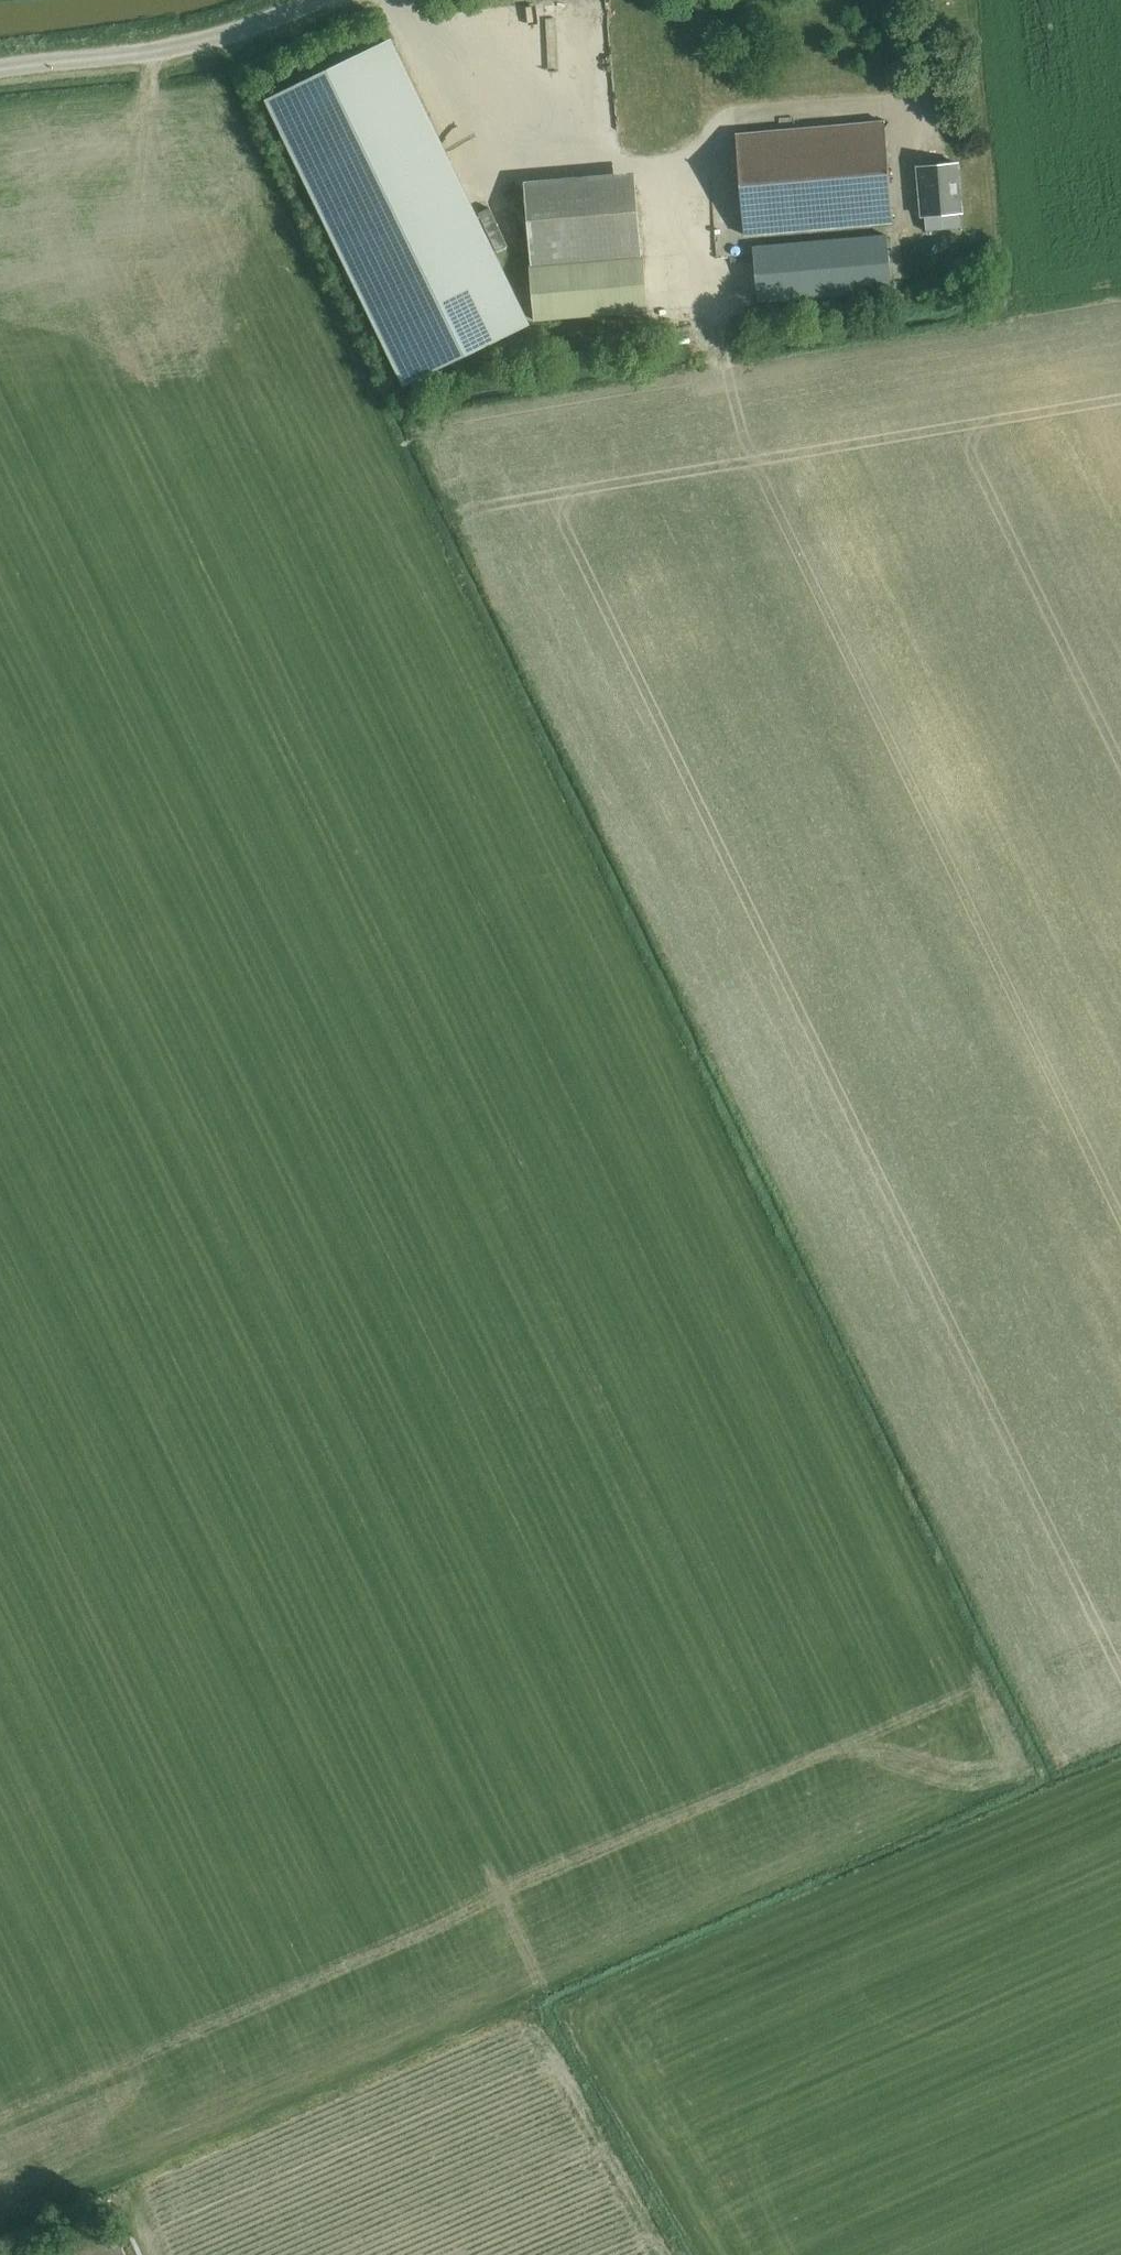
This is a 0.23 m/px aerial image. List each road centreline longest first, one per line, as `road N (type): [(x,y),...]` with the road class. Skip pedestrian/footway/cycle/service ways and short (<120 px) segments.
road 1 (unclassified): [(0,75),(201,46),(321,0)]

